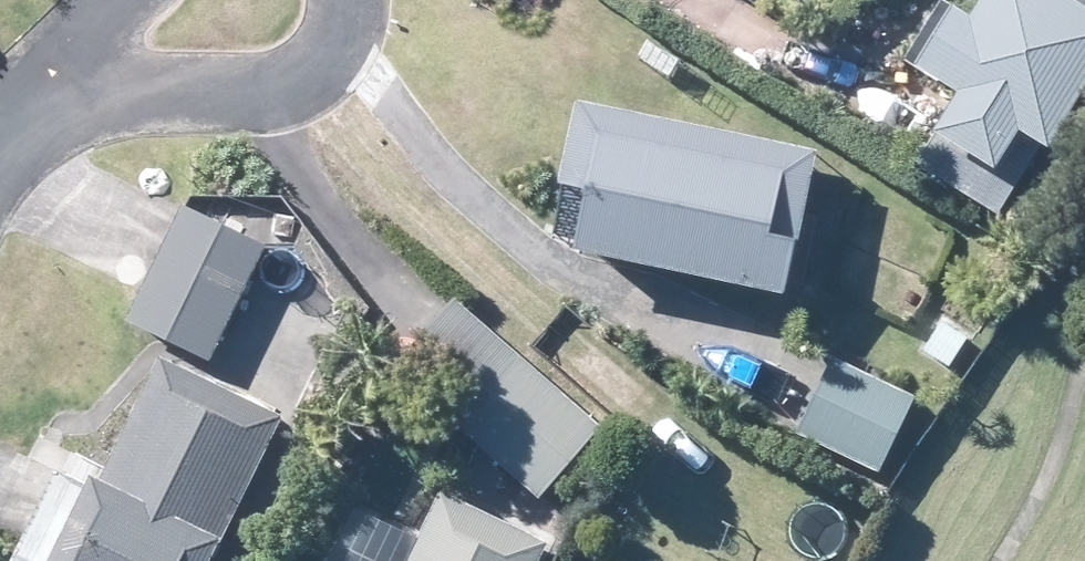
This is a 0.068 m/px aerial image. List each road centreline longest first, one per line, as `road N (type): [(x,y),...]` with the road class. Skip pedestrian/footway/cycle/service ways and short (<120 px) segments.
road 1 (residential): [(350,0),(342,55),(314,77),(260,98),(135,100)]
road 2 (residential): [(24,128),(114,0)]

